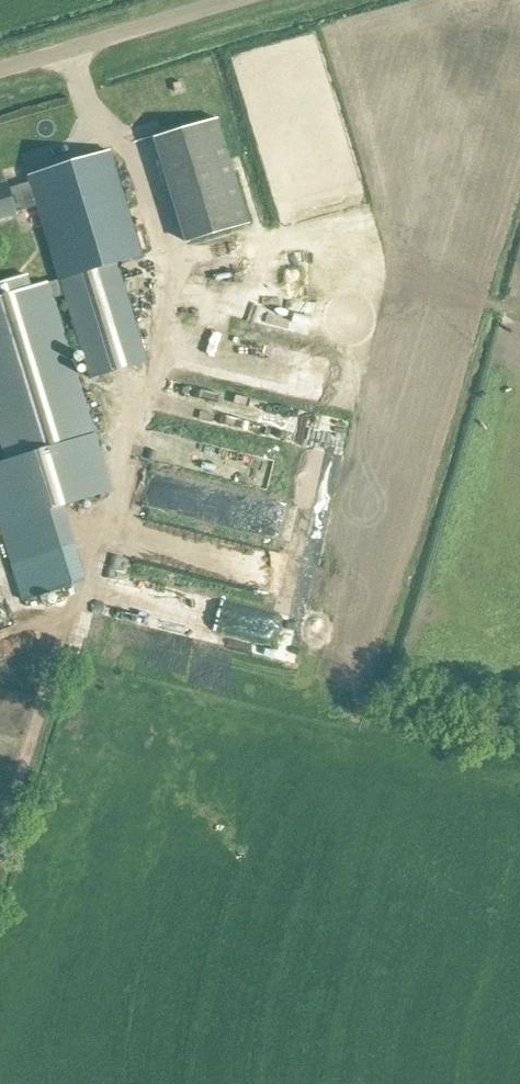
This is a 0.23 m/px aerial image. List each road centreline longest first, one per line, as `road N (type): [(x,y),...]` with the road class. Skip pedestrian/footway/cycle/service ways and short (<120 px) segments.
road 1 (unclassified): [(0,68),(252,0)]

